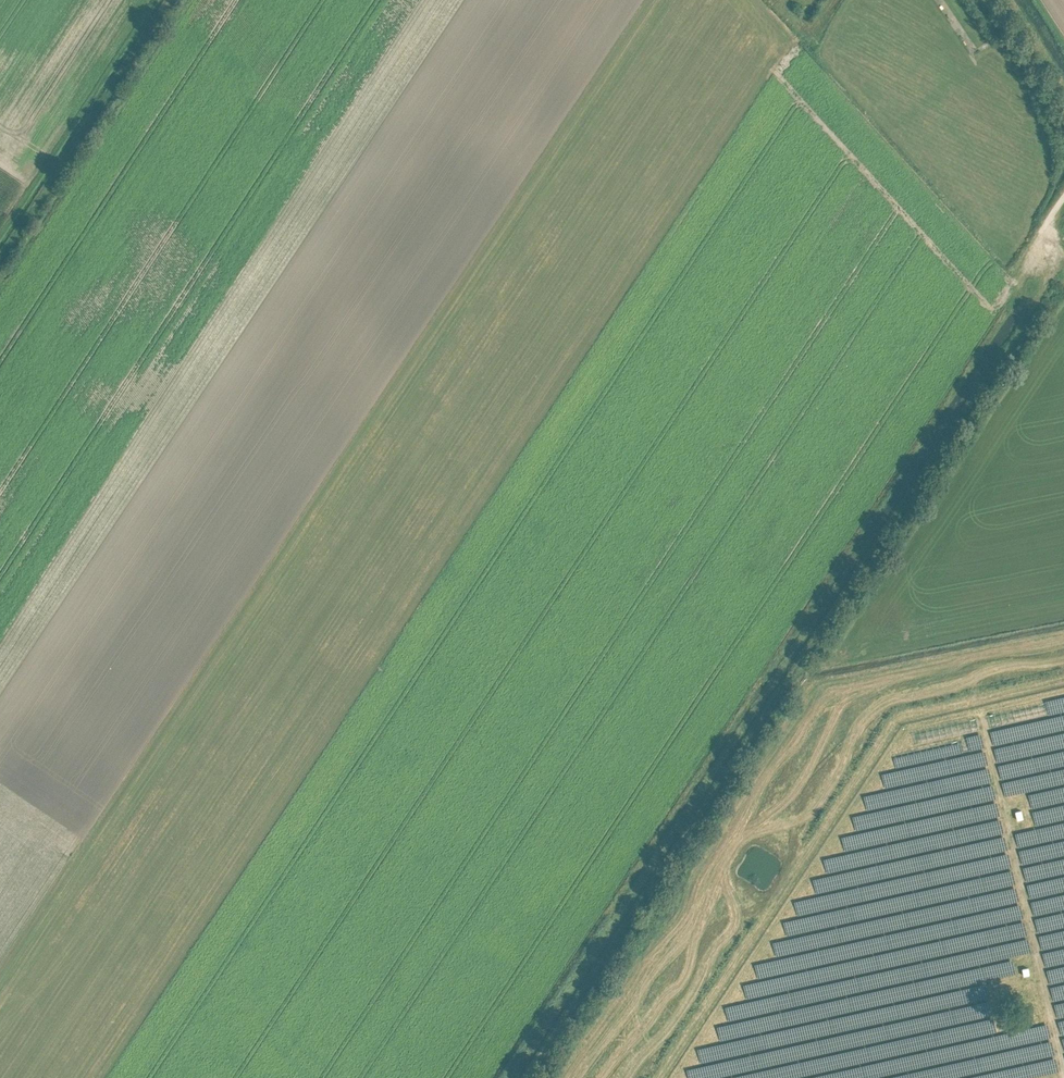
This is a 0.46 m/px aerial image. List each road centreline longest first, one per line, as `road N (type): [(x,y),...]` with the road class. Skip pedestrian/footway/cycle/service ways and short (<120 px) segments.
road 1 (unclassified): [(1063,109),(992,0)]

